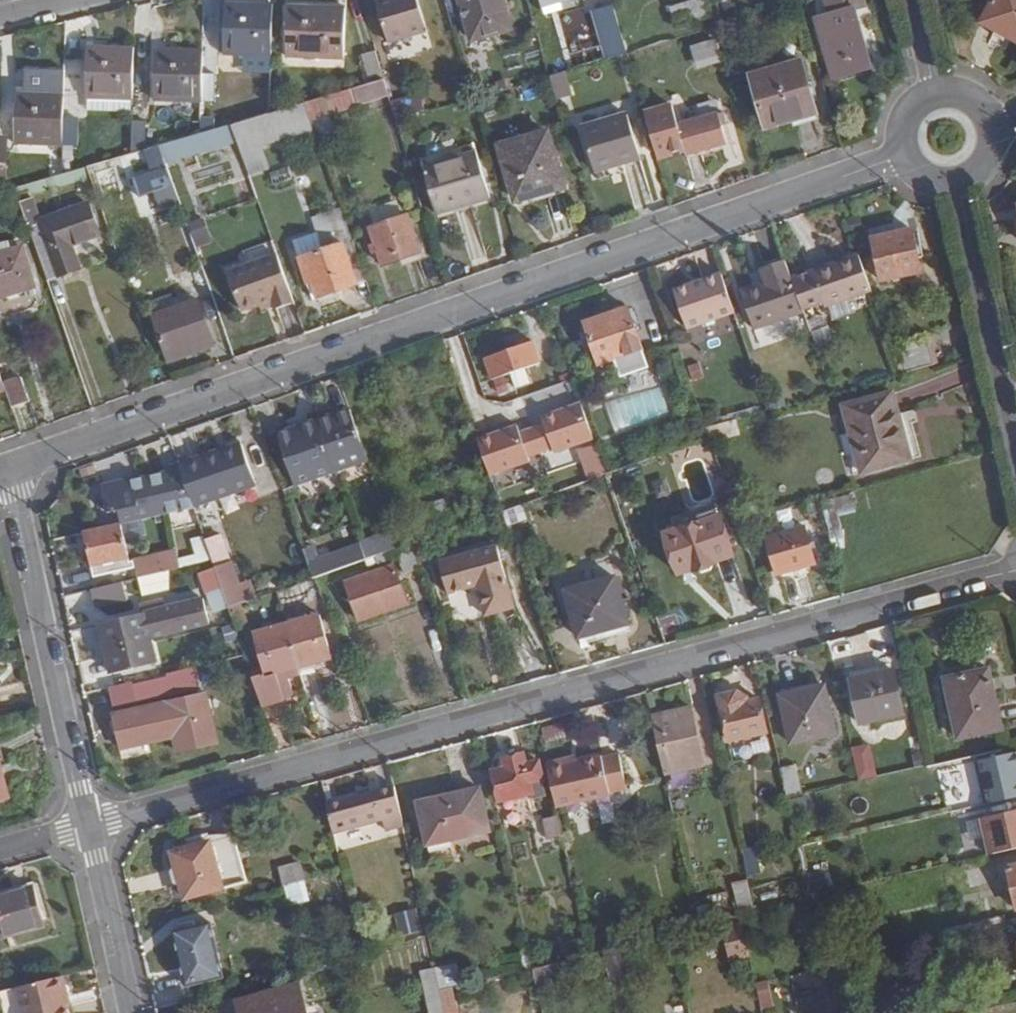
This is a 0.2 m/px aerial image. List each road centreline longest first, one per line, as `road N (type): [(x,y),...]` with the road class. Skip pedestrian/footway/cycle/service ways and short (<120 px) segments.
road 1 (residential): [(89,824),(1015,569)]
road 2 (residential): [(8,467),(908,153)]
road 3 (residential): [(8,467),(89,824)]
road 4 (residential): [(958,179),(1015,443)]
road 5 (residential): [(89,824),(132,1012)]

